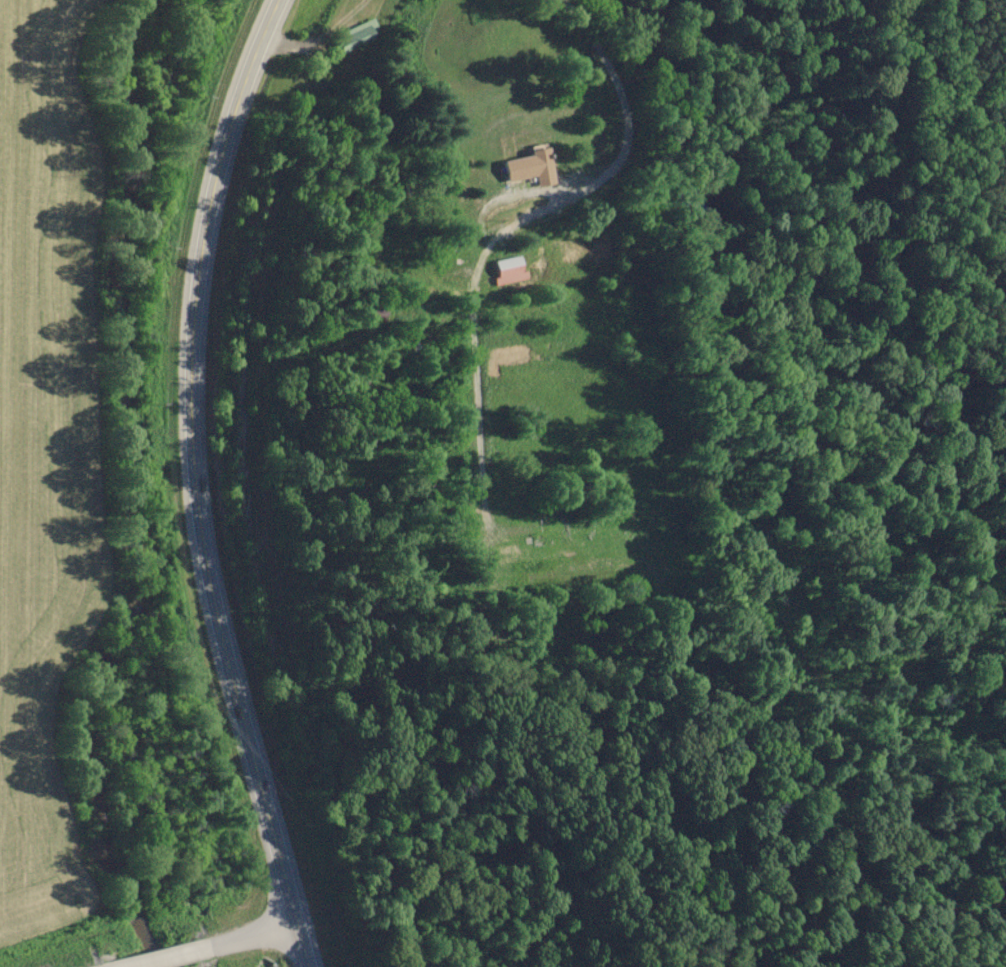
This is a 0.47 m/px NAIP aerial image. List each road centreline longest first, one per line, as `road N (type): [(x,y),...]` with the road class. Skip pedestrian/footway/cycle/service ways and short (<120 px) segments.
road 1 (primary): [(308,966),(210,582),(192,445),(195,306),(210,203),(226,137),(279,0)]

